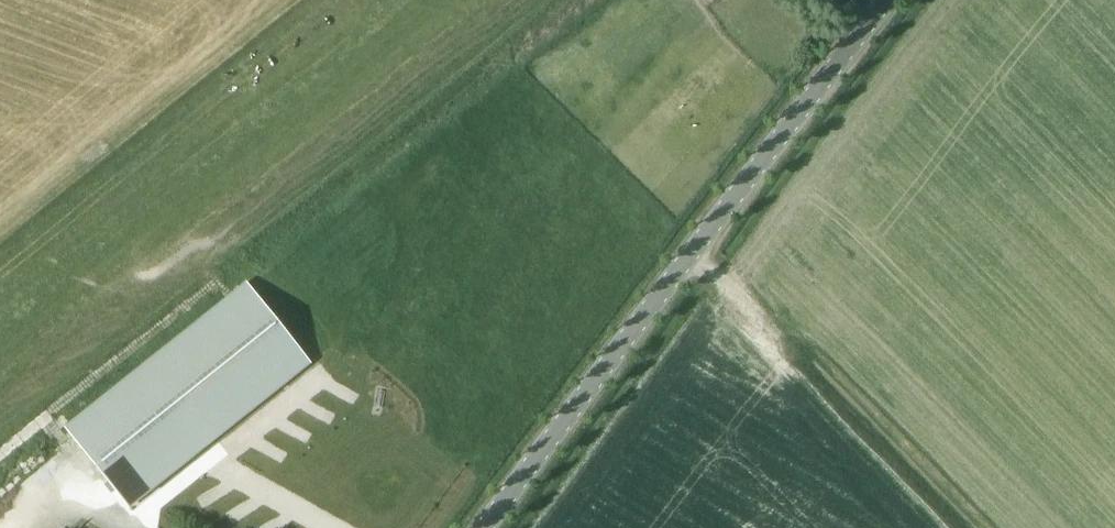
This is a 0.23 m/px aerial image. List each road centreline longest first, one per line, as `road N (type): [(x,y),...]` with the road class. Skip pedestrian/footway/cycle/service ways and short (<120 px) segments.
road 1 (tertiary): [(491,527),(886,0)]

